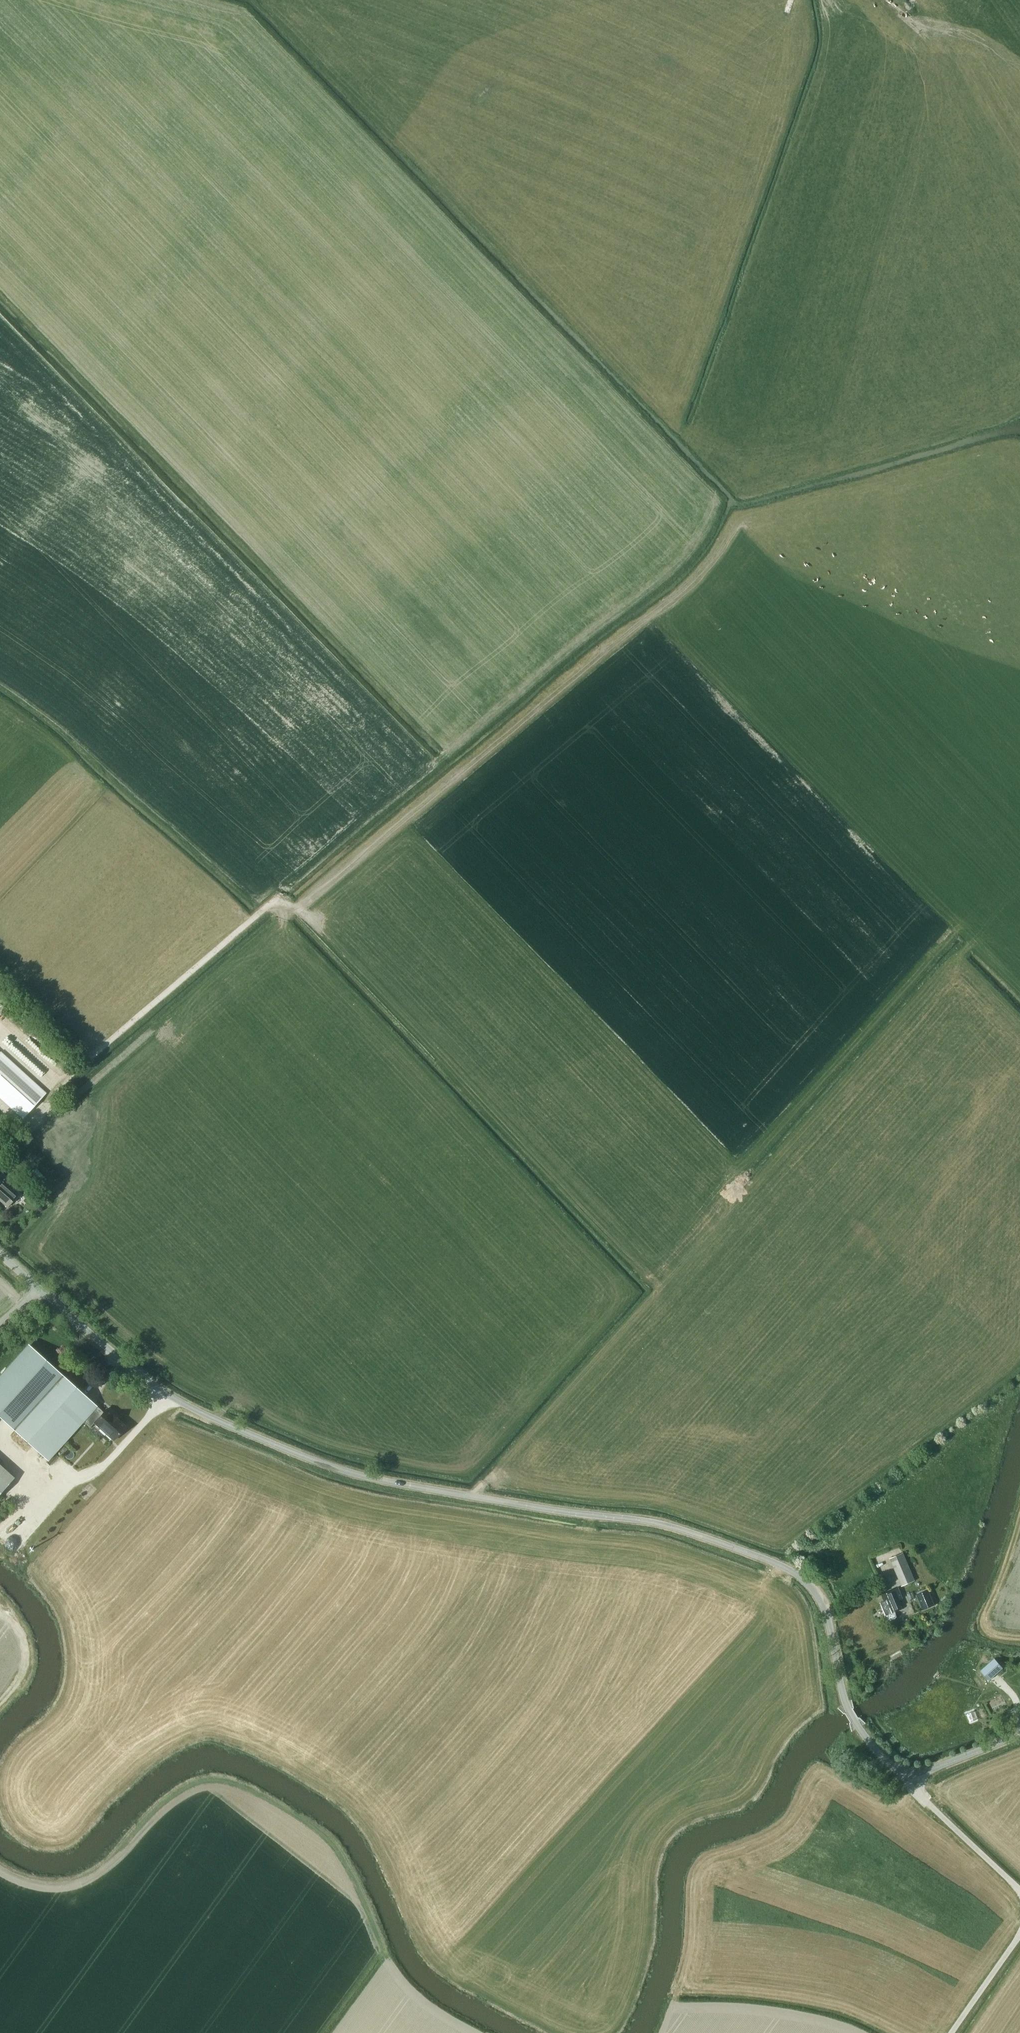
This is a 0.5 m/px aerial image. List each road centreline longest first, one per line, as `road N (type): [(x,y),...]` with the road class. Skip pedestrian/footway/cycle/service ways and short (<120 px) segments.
road 1 (unclassified): [(1019,1734),(940,1766),(909,1773),(893,1766),(845,1704),(822,1605),(800,1576),(639,1519),(494,1501),(332,1468),(164,1392),(0,1254)]

